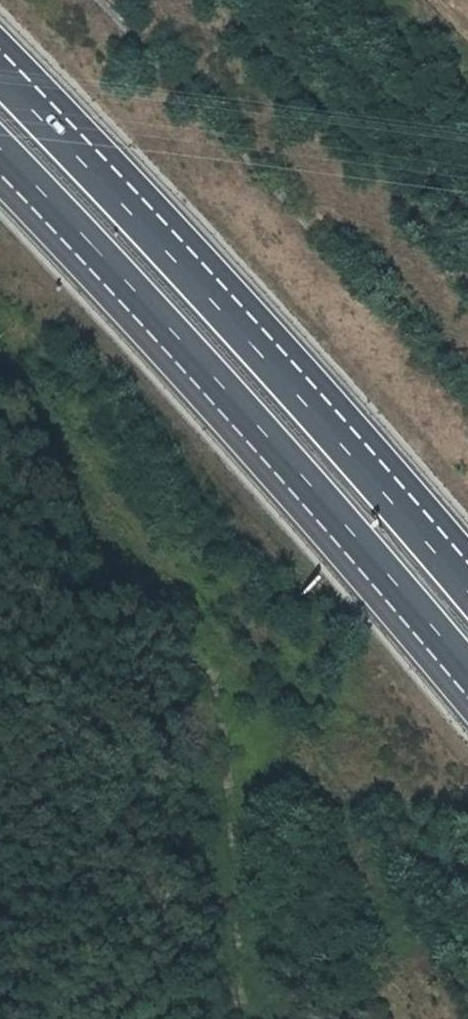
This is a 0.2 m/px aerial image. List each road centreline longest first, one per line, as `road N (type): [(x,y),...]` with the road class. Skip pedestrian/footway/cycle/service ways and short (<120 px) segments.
road 1 (motorway): [(0,164),(467,685)]
road 2 (motorway): [(467,576),(214,285),(0,64)]

